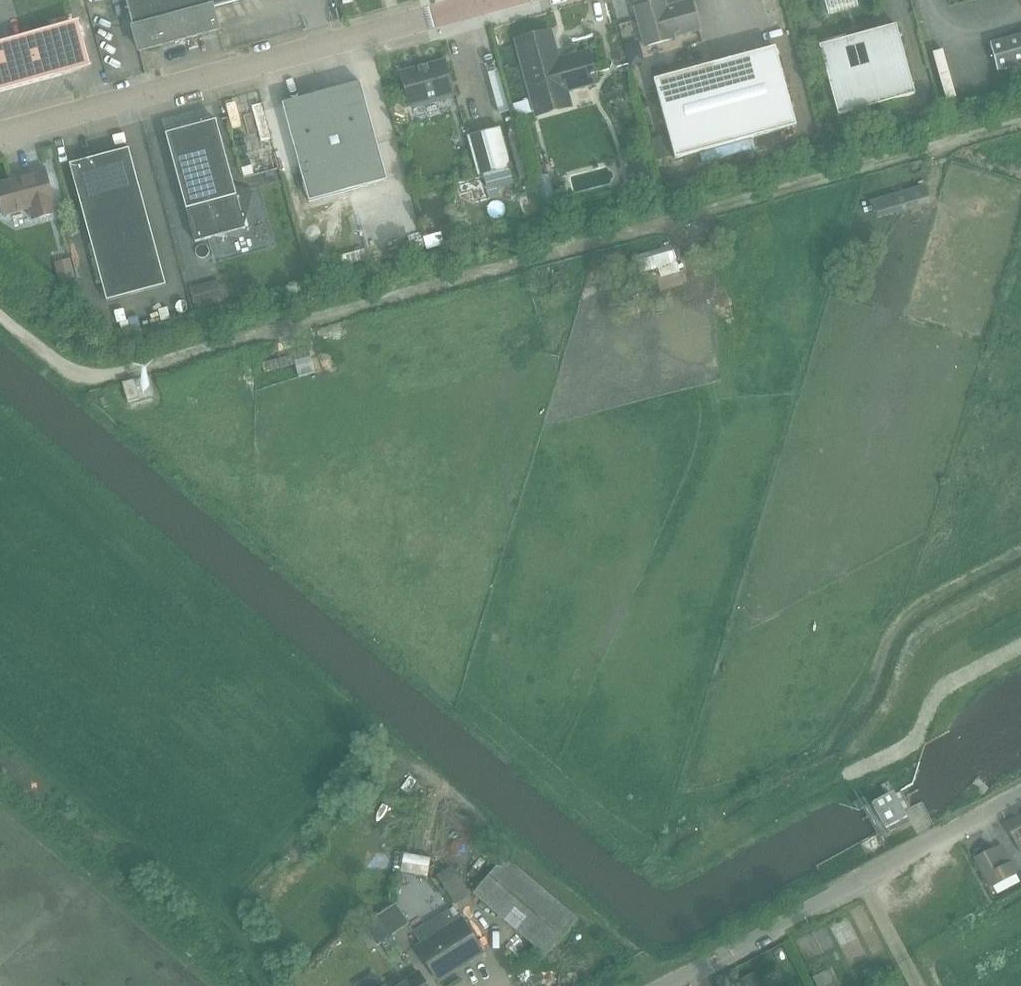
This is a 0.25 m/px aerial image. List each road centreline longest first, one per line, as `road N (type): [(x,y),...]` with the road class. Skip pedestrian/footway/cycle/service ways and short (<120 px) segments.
road 1 (track): [(1020,123),(120,372),(60,365),(0,314)]
road 2 (residential): [(0,133),(488,0)]
road 3 (unclassified): [(662,985),(1020,794)]

